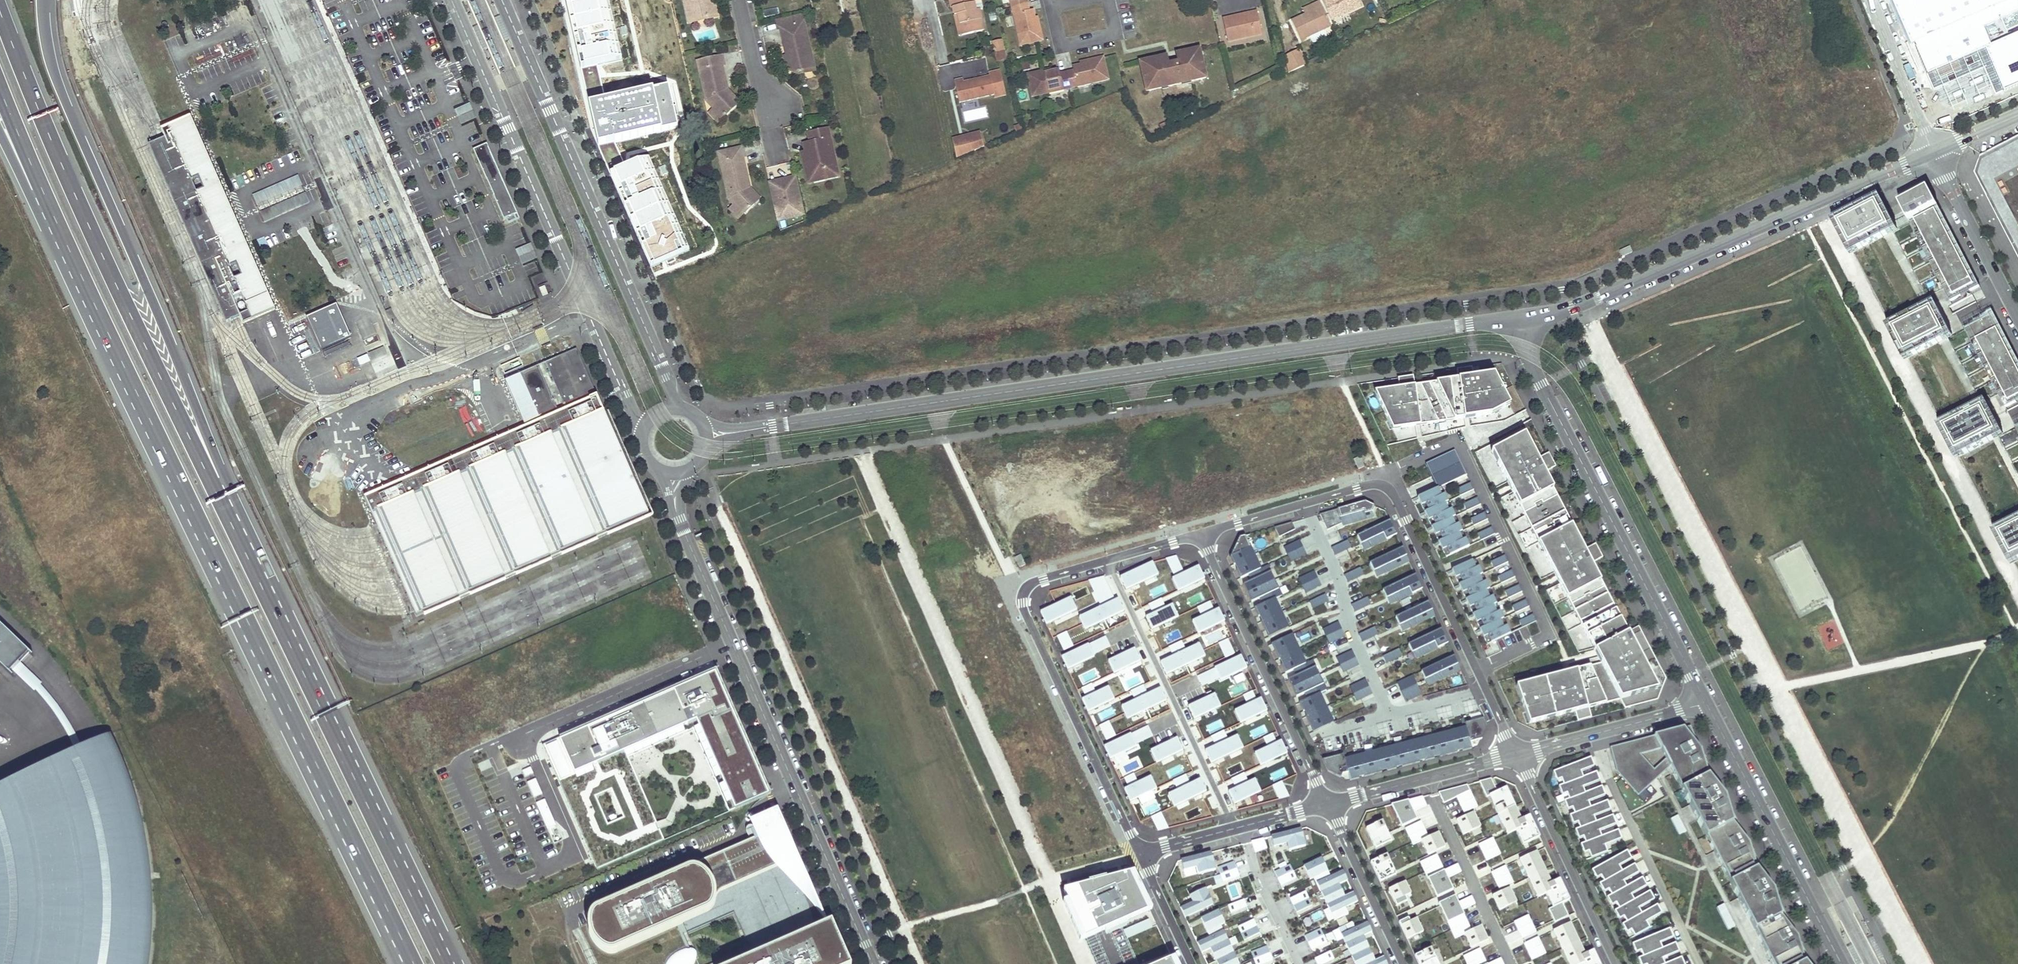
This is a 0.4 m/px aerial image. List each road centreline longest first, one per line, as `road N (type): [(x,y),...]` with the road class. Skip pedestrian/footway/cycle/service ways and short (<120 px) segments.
road 1 (trunk): [(50,216),(409,963)]
road 2 (residential): [(707,434),(1524,319)]
road 3 (trunk): [(449,963),(220,480)]
road 4 (residential): [(675,475),(684,533),(872,963)]
road 5 (trunk): [(220,480),(117,287),(0,14)]
road 6 (trunk): [(220,480),(63,91),(45,0)]
road 7 (residential): [(1524,319),(1572,308),(1933,152)]
road 8 (residential): [(1706,702),(1547,396),(1524,319)]
road 9 (residential): [(1141,857),(1022,600),(1037,580),(1108,560)]
road 10 (unclassified): [(504,118),(640,436)]
road 11 (residential): [(1486,688),(1391,490),(1378,483),(1306,503)]
road 12 (residential): [(1200,533),(1328,803)]
road 13 (residential): [(1233,828),(1108,560)]
road 14 (residential): [(1842,963),(1706,702)]
road 15 (unclassified): [(678,407),(568,150)]
road 16 (residential): [(1594,733),(1699,963)]
road 17 (residential): [(1617,963),(1517,753)]
road 18 (residential): [(1306,503),(1391,715)]
road 19 (residential): [(1426,777),(1509,963)]
road 20 (residential): [(2017,317),(1933,152)]
road 21 (residential): [(1328,803),(1403,963)]
road 22 (residential): [(568,150),(502,0)]
road 23 (residential): [(1301,963),(1242,826)]
road 24 (trunk): [(0,84),(50,216)]
road 25 (residential): [(452,0),(504,118)]
road 26 (track): [(903,927),(1018,891)]

